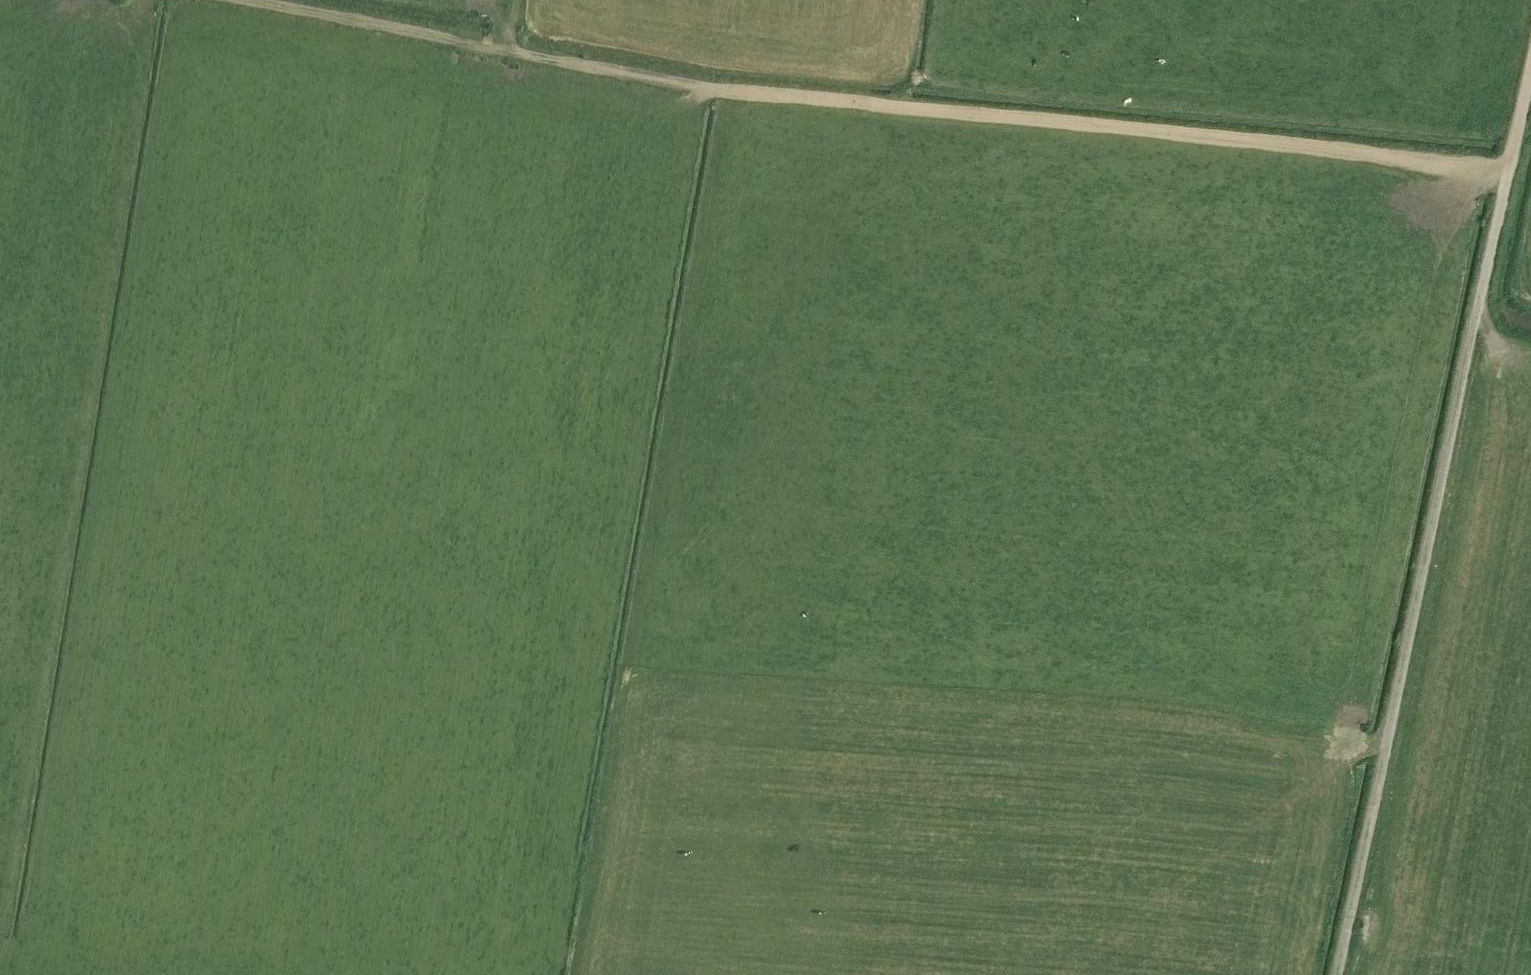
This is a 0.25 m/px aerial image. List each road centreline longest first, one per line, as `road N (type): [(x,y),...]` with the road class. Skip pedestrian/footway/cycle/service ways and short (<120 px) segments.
road 1 (track): [(509,49),(735,92),(1508,175)]
road 2 (track): [(1530,67),(1340,974)]
road 3 (track): [(229,0),(509,49),(517,0)]

